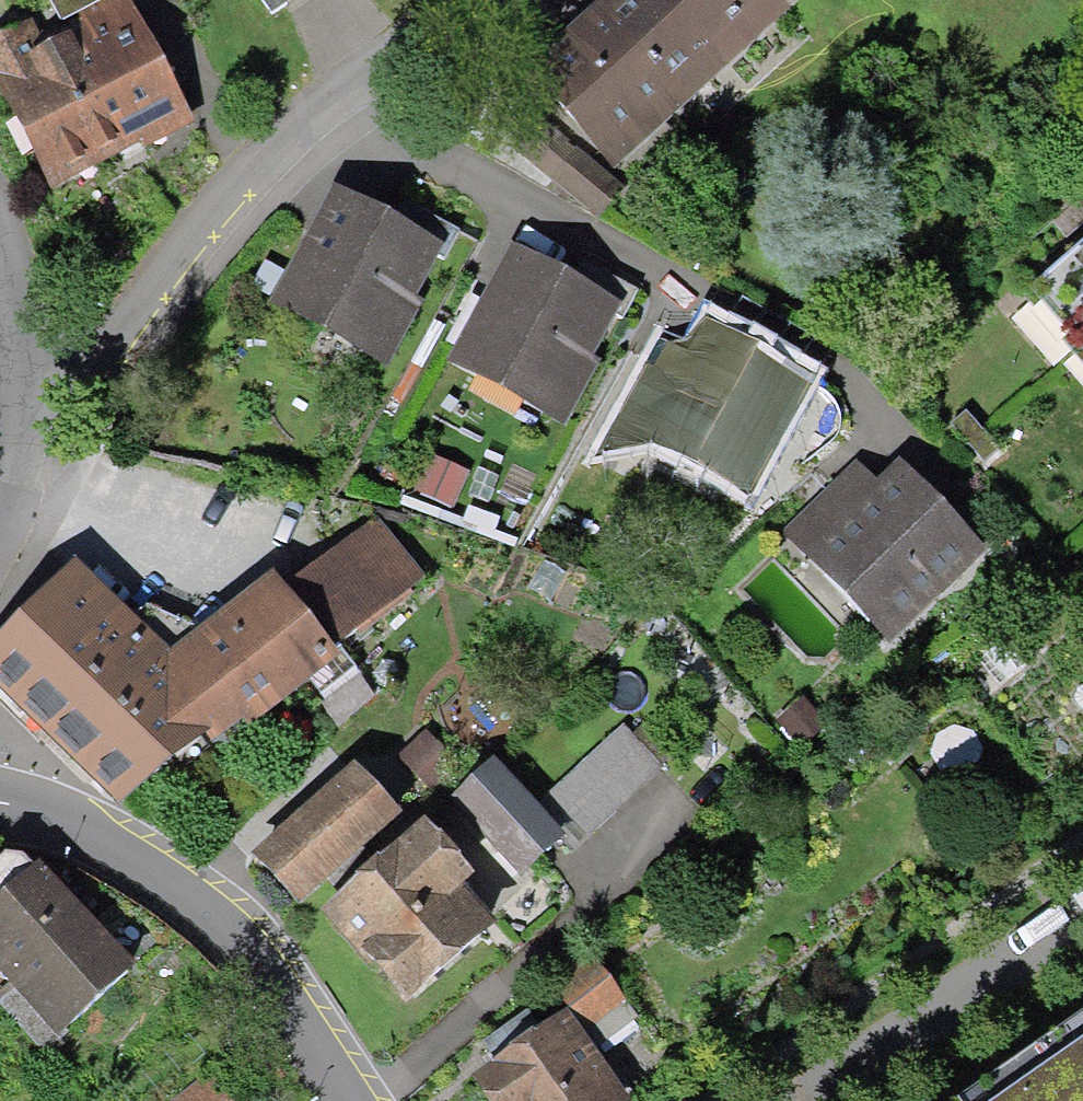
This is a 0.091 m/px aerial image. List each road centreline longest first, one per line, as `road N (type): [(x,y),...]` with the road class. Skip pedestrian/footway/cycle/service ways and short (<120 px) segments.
road 1 (residential): [(489,0),(331,106),(116,336),(30,357)]
road 2 (residential): [(0,804),(84,824),(191,897),(263,967),(349,1100)]
road 3 (residential): [(811,1100),(1082,909)]
road 4 (residential): [(30,357),(25,426),(0,520)]

